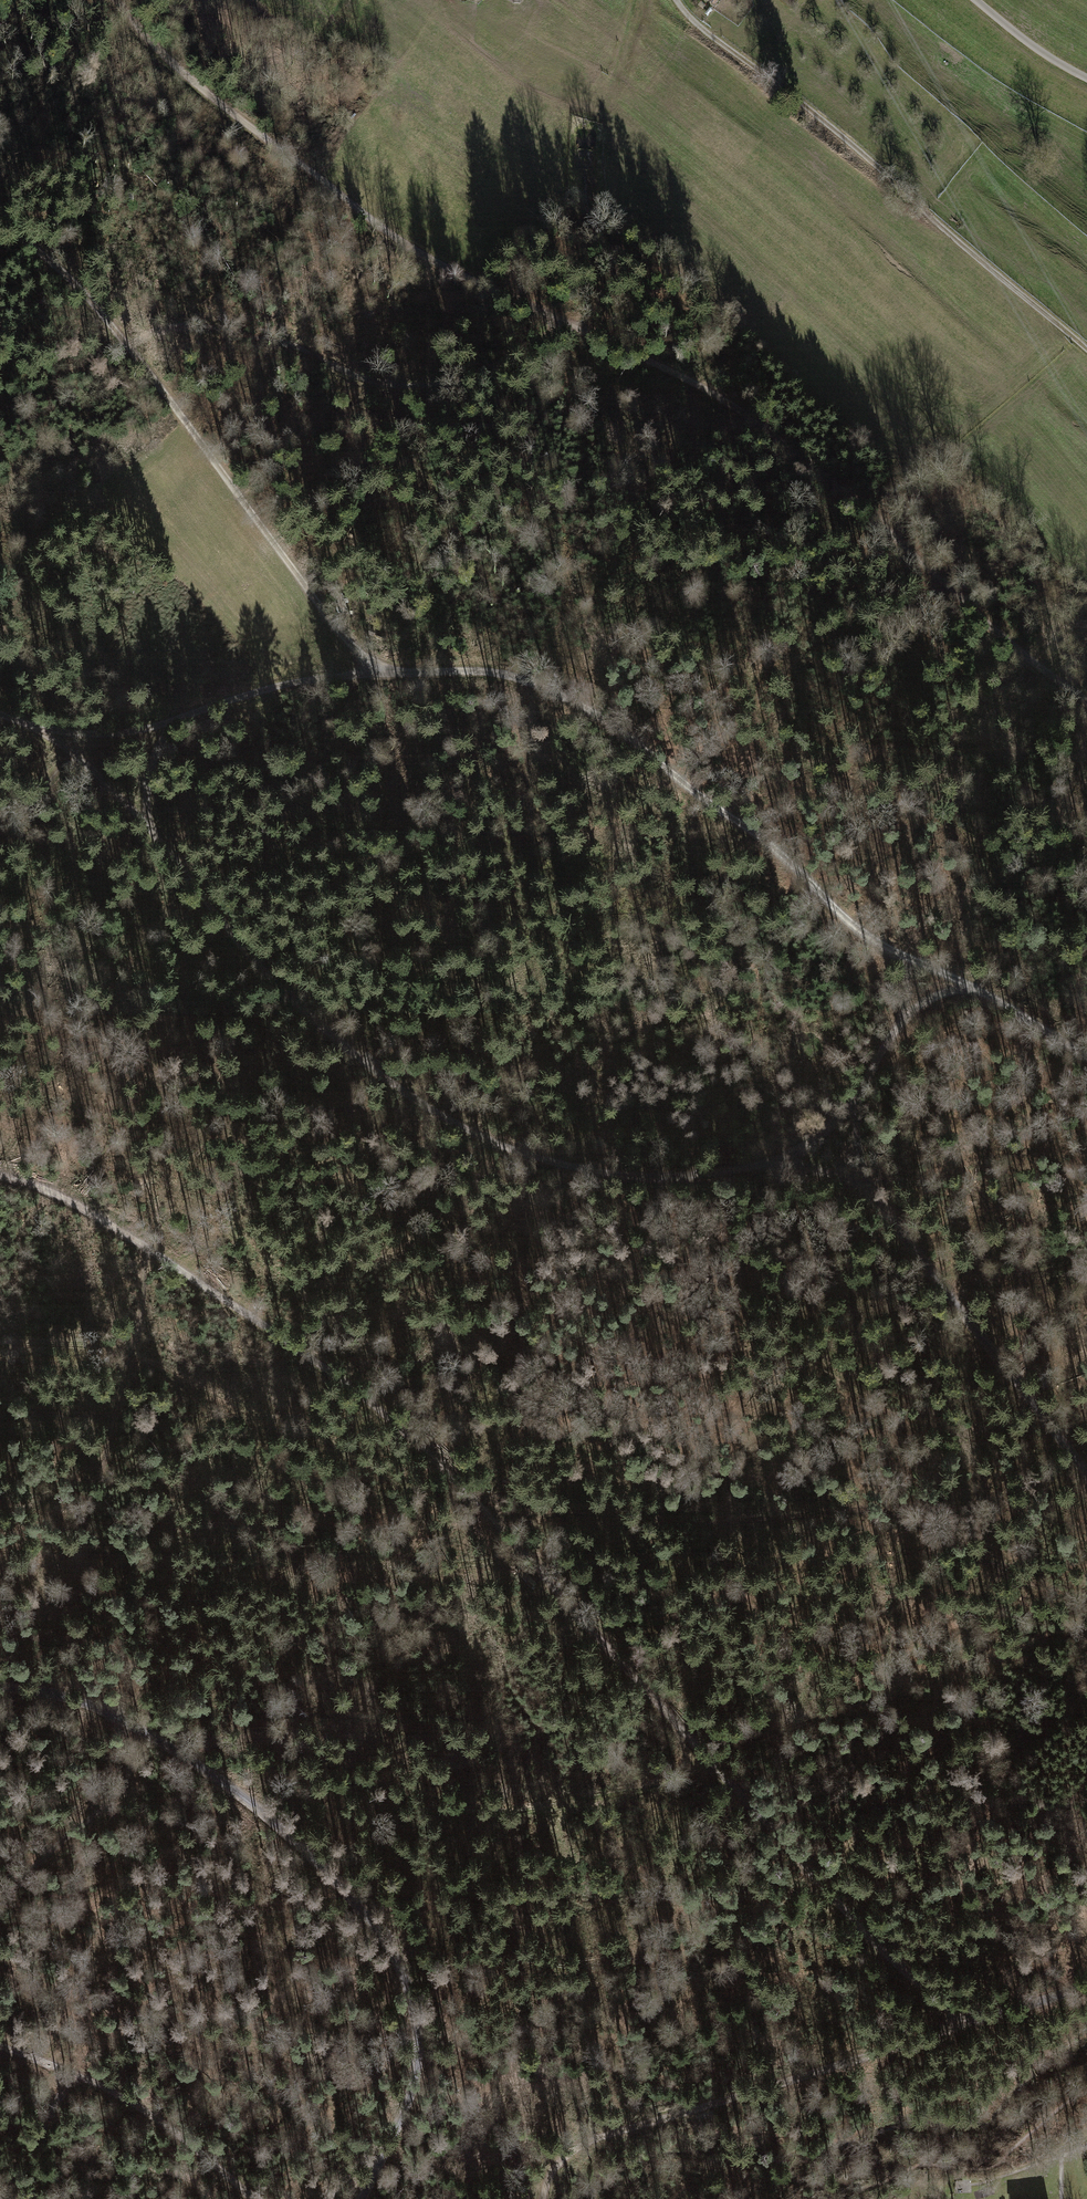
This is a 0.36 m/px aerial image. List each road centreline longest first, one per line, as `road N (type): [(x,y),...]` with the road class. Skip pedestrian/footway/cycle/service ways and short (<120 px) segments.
road 1 (track): [(972,2021),(910,1983),(401,1428),(121,1231),(46,1188),(0,1175)]
road 2 (track): [(1086,702),(1025,657),(782,442),(685,379),(488,289),(404,241),(233,115),(142,40),(110,0)]
road 3 (track): [(74,755),(150,827),(246,955),(398,1088),(482,1136),(565,1165),(641,1175),(774,1161)]
road 4 (track): [(1086,1057),(991,995),(855,929),(785,858),(590,709),(495,673),(371,675)]
road 5 (track): [(361,2198),(412,2088),(420,2040),(403,1959),(315,1850),(267,1808),(106,1713)]
road 6 (track): [(1086,1600),(1032,1583),(894,1514),(497,1525)]
road 7 (track): [(1086,1989),(577,2143),(555,2167),(545,2198)]
road 8 (track): [(131,350),(191,326),(300,348),(393,387),(464,381),(602,309),(630,230)]
road 9 (track): [(0,223),(94,304),(371,675)]
road 10 (track): [(676,0),(701,29),(795,99),(1086,346)]
road 11 (track): [(42,1691),(50,1587),(107,1451),(150,1251)]
road 12 (track): [(1086,1639),(969,1665),(711,1763)]
road 13 (track): [(371,675),(273,688),(115,734),(35,728),(0,713)]
road 14 (track): [(875,1197),(1086,1474)]
road 15 (track): [(774,1161),(824,1133),(857,1101),(904,1013),(907,971),(855,929)]
road 16 (track): [(0,2048),(122,2099),(249,2198)]
road 17 (track): [(0,1899),(120,1791),(124,1770),(106,1713)]
road 18 (track): [(488,1515),(594,1423)]
road 19 (track): [(975,0),(1086,79)]

